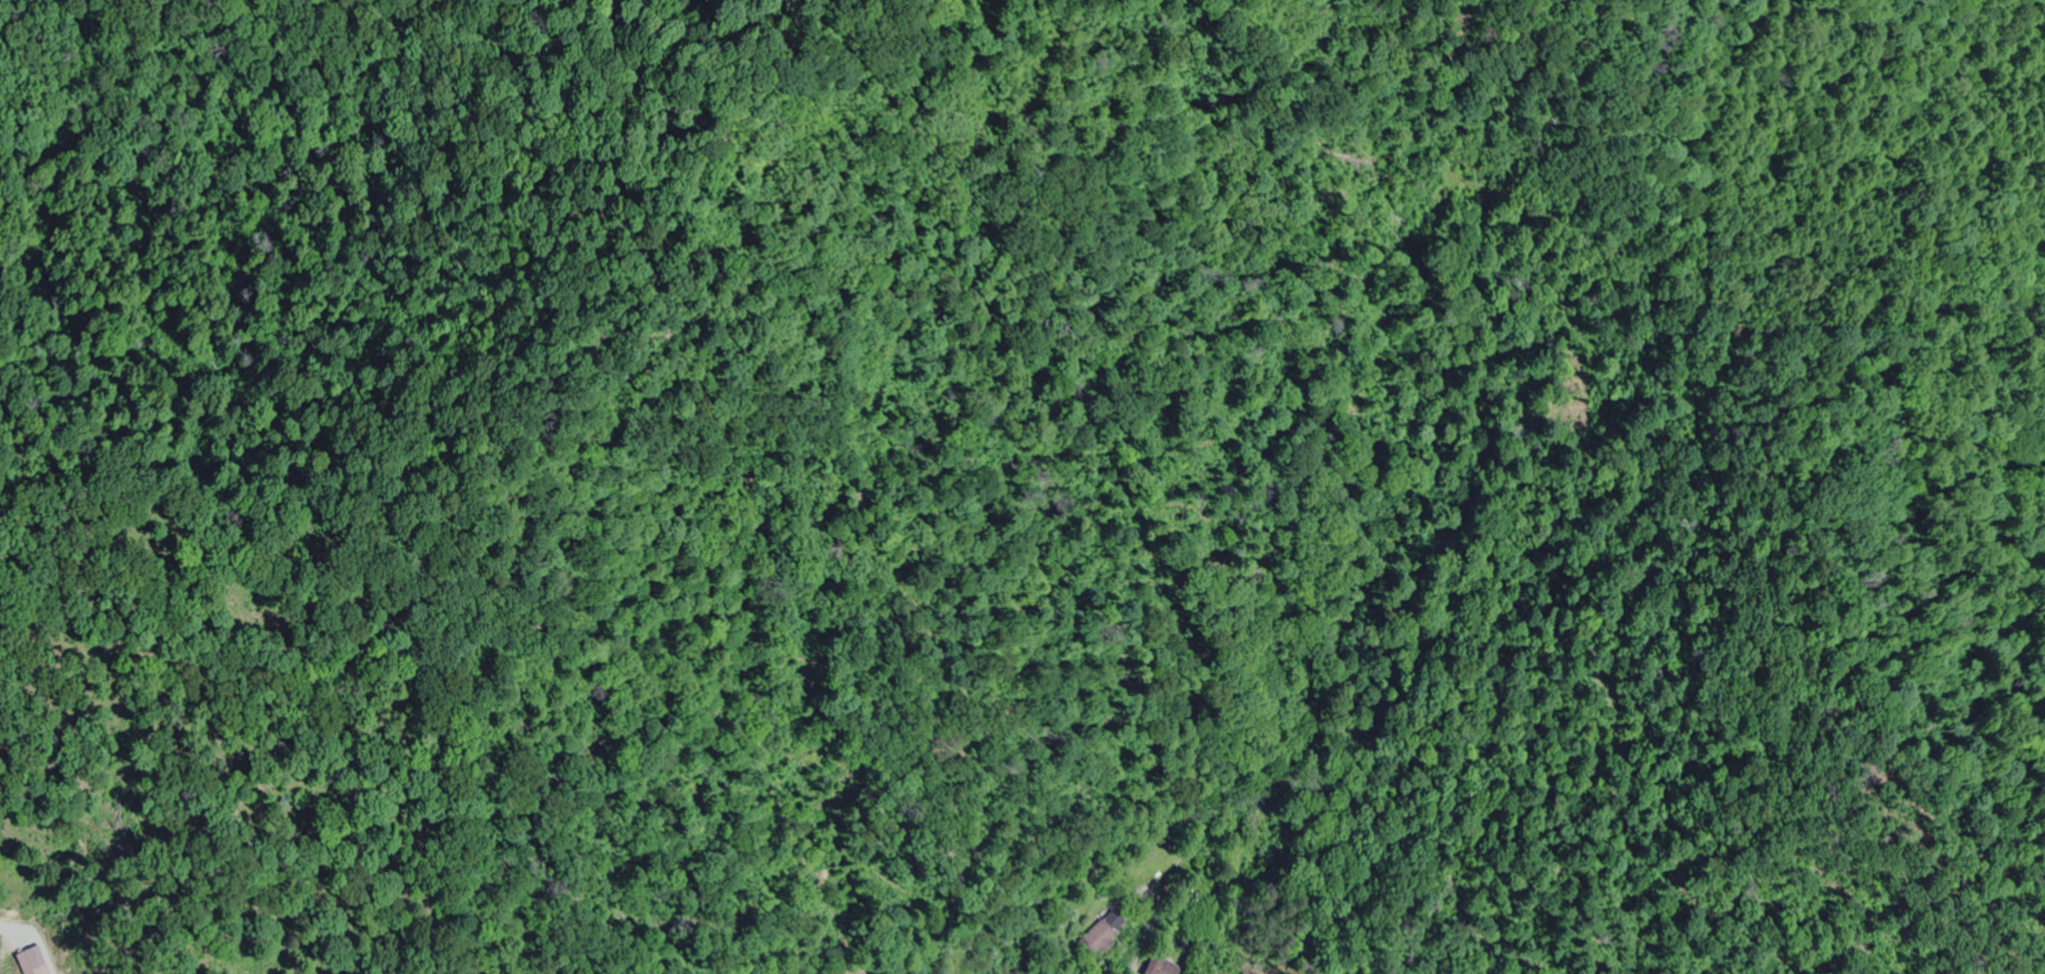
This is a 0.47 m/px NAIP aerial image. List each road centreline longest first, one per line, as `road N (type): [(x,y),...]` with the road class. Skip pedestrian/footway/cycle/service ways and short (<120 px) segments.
road 1 (residential): [(1045,973),(1119,922),(1227,755)]

